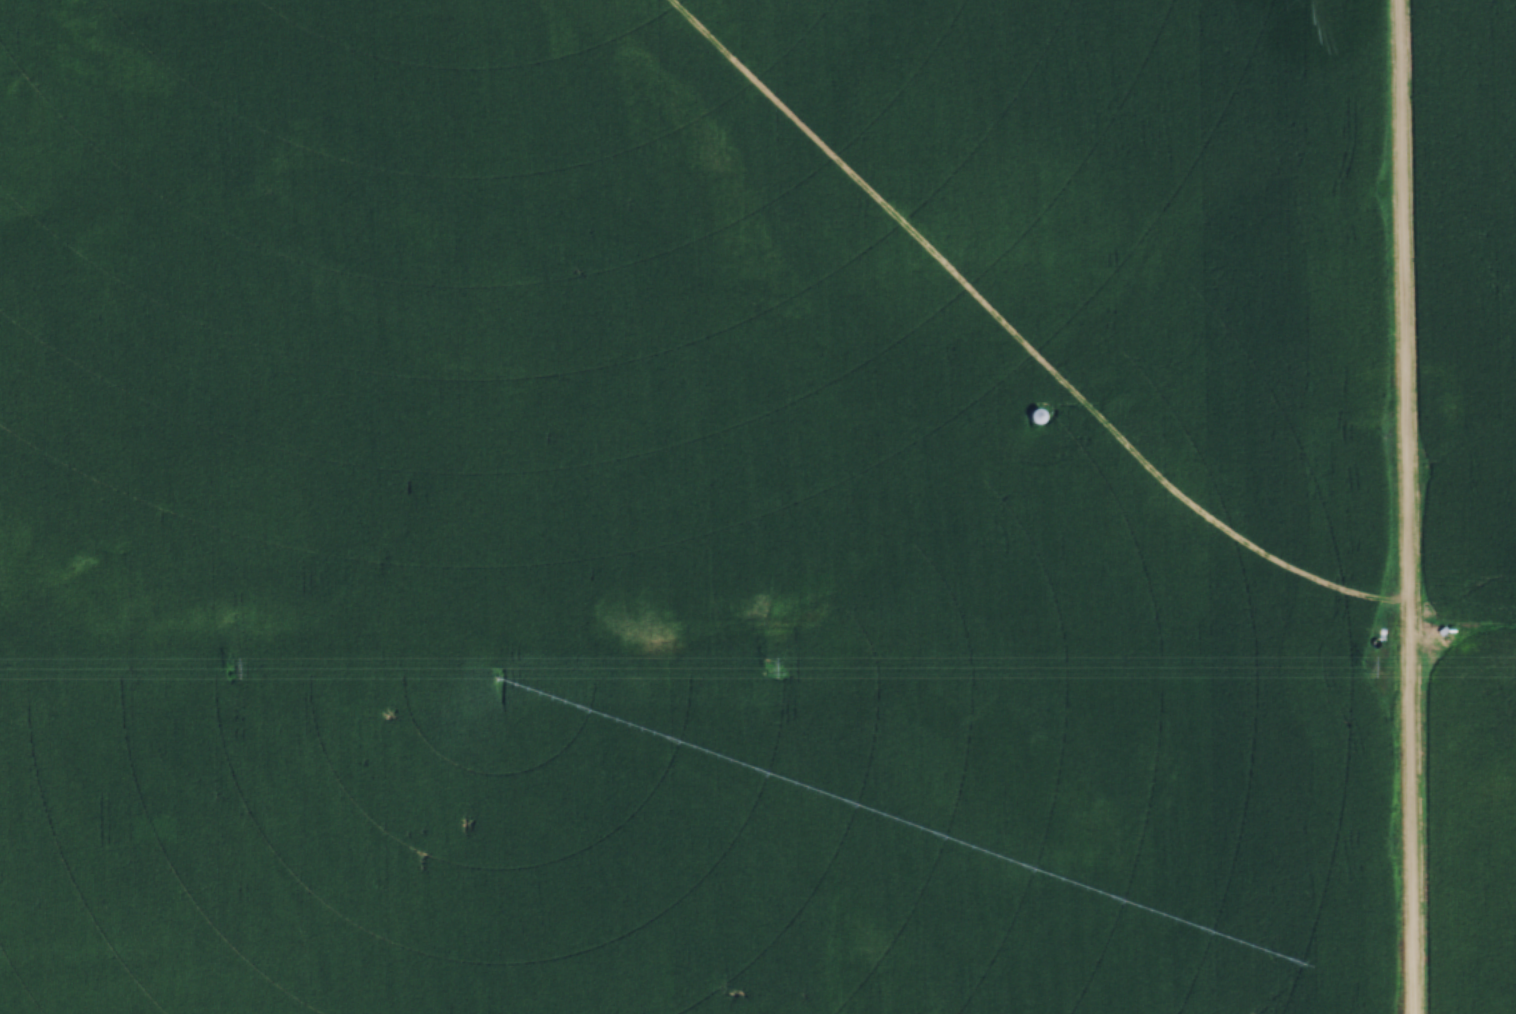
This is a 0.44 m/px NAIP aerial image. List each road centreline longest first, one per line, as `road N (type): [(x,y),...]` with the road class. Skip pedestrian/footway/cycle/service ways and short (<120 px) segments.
road 1 (residential): [(1415,1013),(1401,0)]

